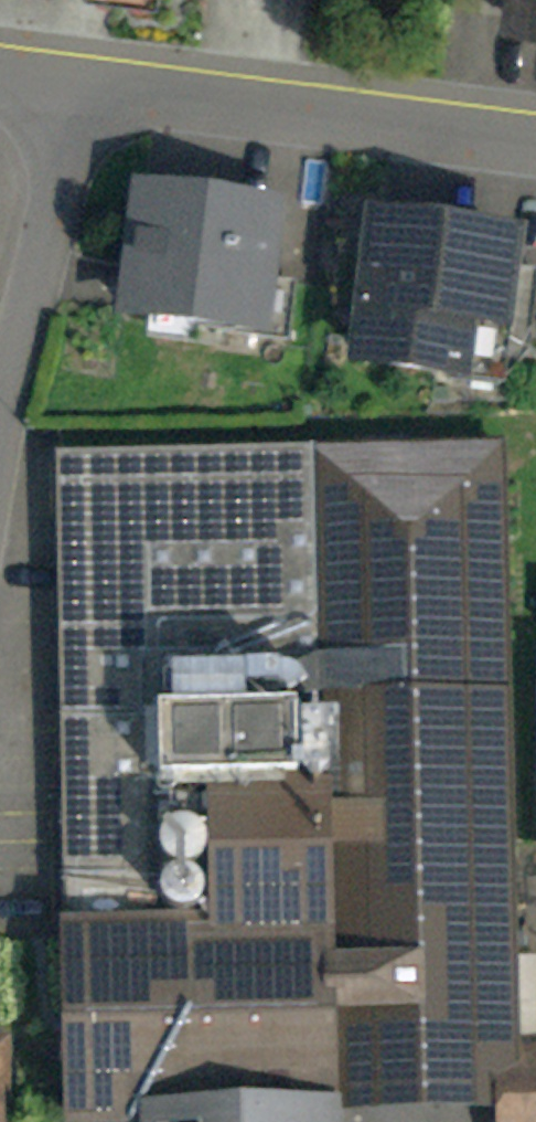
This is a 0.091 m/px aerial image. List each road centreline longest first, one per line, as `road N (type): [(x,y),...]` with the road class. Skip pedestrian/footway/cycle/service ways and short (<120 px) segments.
road 1 (residential): [(535,142),(75,82)]
road 2 (residential): [(75,82),(0,410)]

